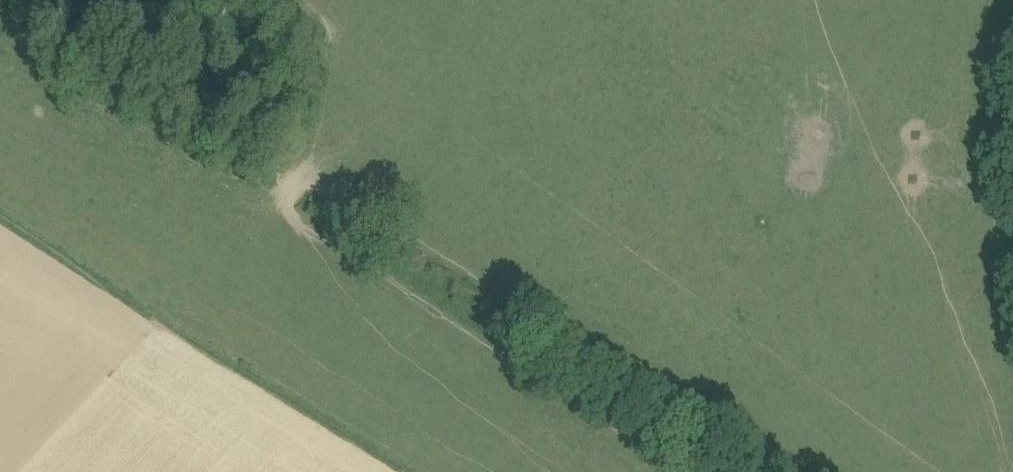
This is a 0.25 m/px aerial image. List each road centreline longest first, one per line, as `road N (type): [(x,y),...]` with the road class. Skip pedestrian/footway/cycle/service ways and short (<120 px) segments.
road 1 (track): [(0,217),(411,471)]

